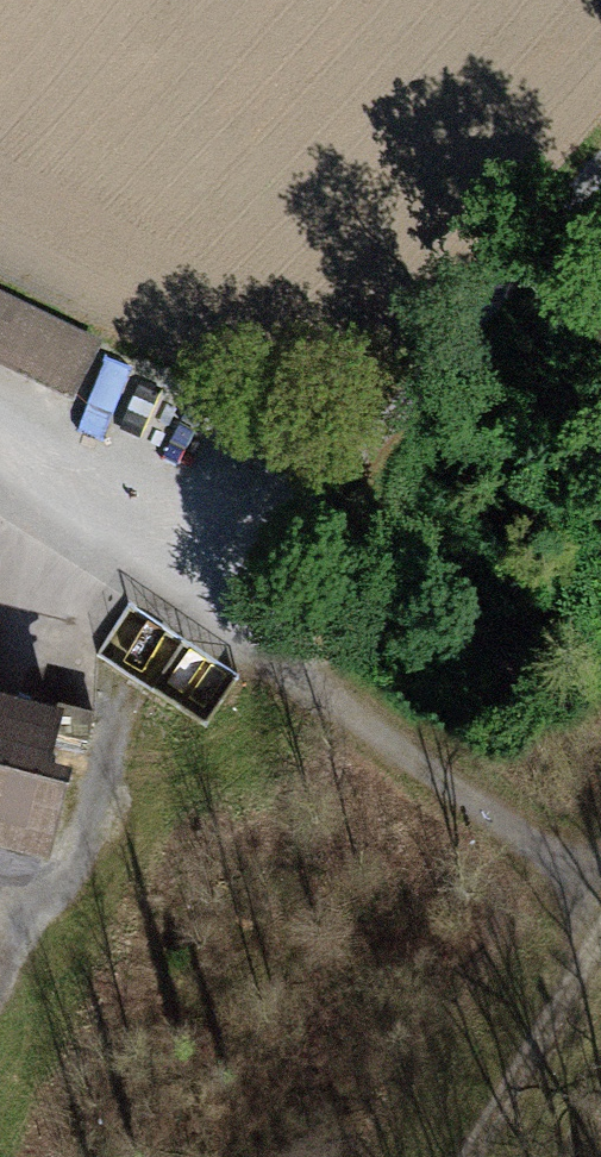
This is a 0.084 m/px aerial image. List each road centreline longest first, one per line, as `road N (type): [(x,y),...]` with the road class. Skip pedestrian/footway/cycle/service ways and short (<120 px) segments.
road 1 (track): [(0,469),(291,660),(600,893)]
road 2 (track): [(600,172),(353,461),(291,660)]
road 3 (track): [(600,905),(463,1156)]

